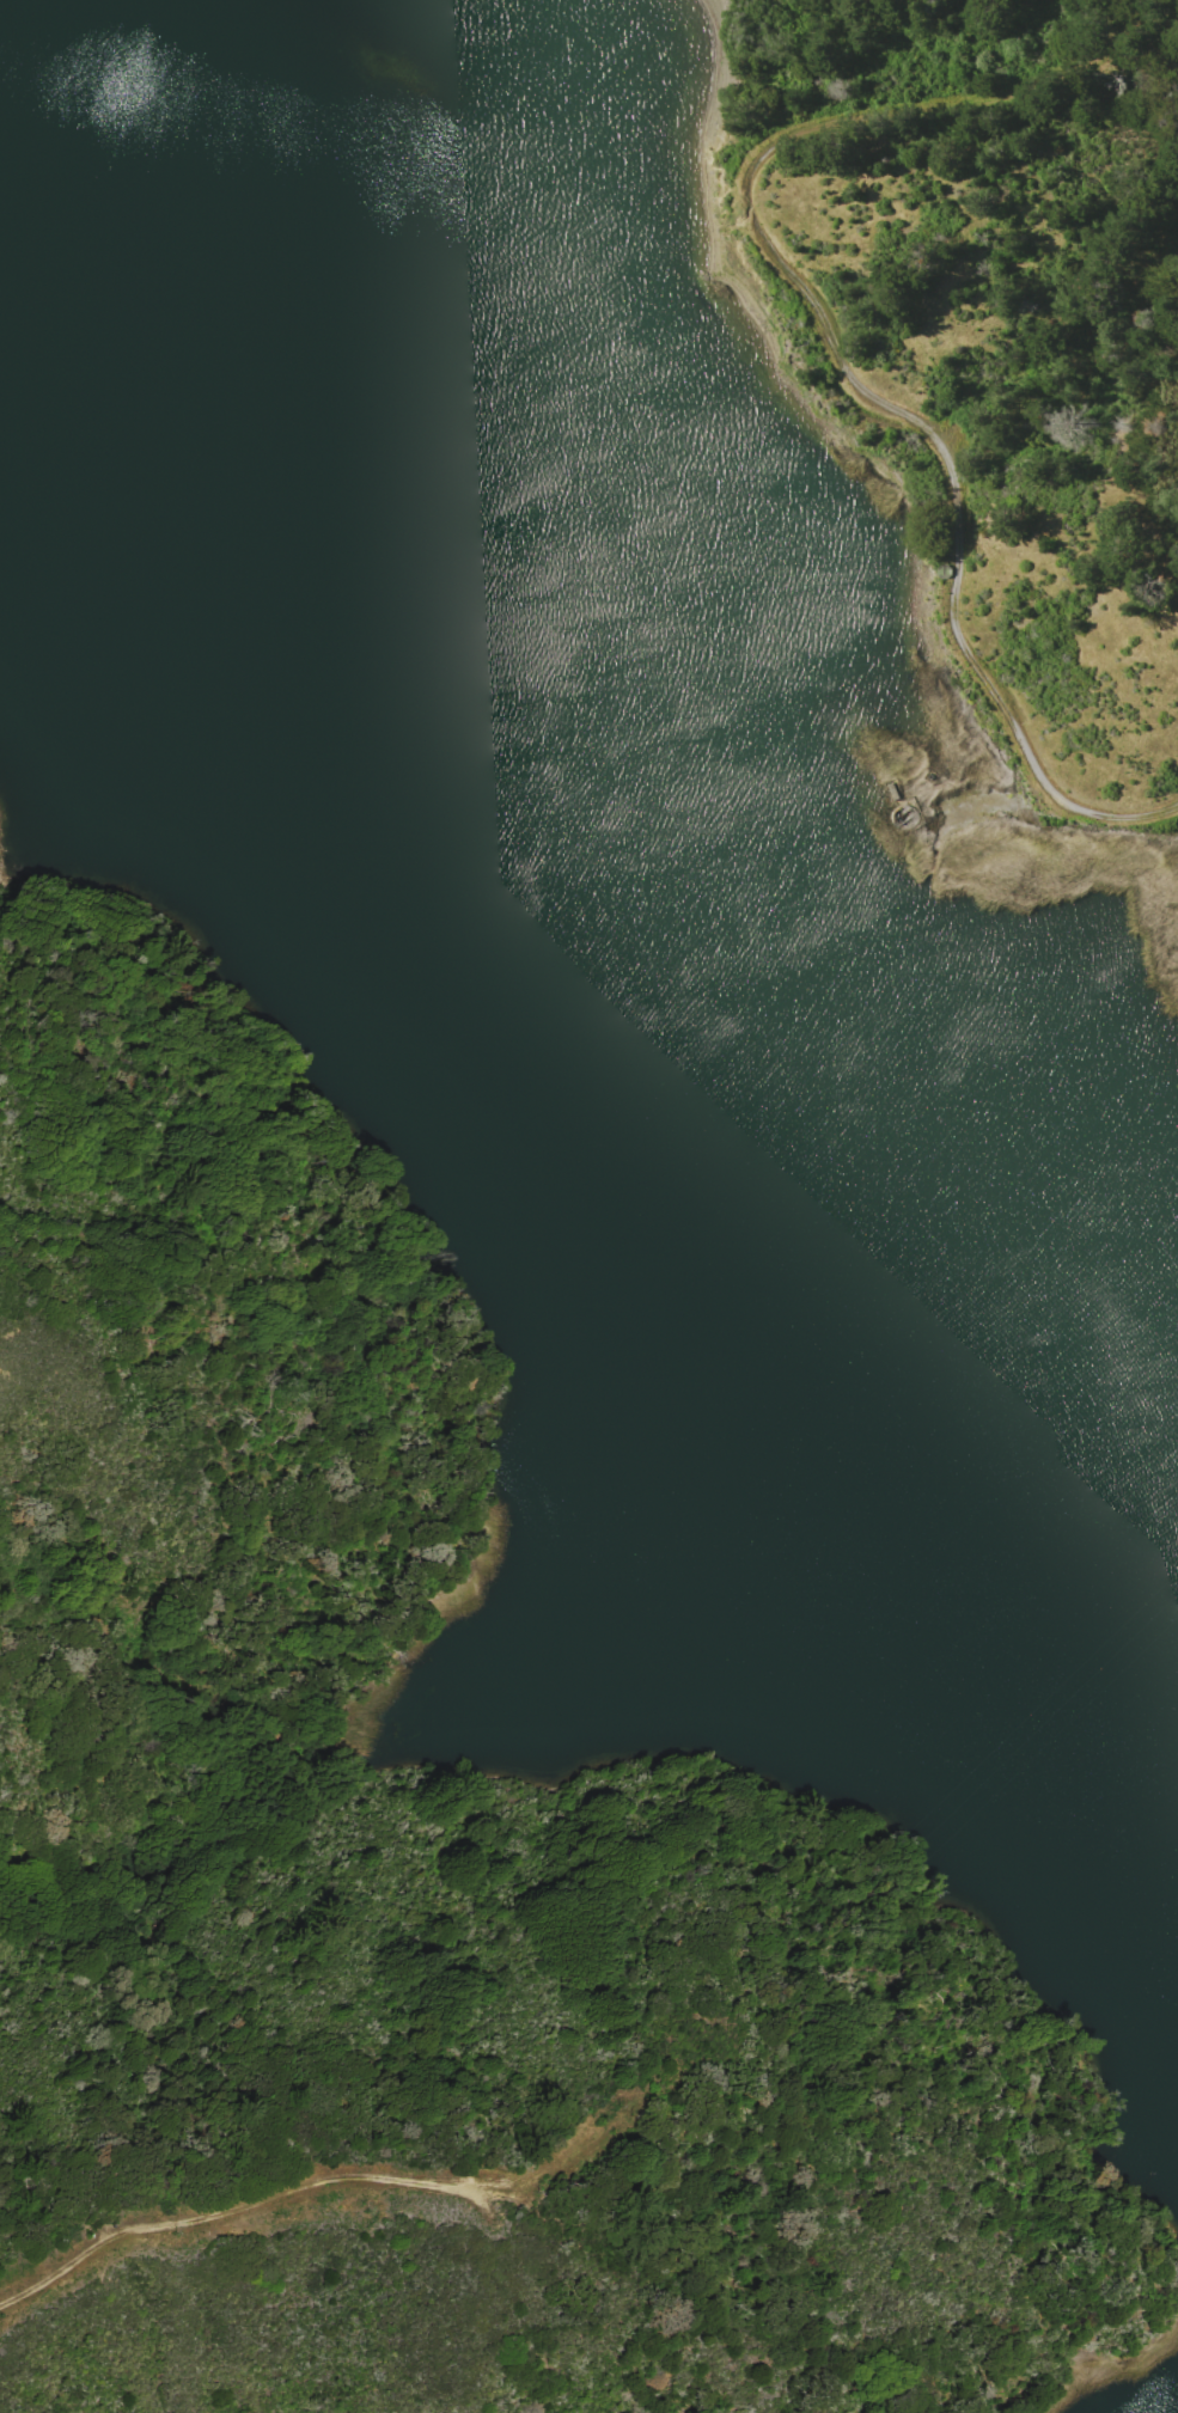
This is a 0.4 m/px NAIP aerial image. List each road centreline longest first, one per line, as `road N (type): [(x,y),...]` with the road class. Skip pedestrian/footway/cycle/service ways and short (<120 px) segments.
road 1 (track): [(1177,809),(1121,818),(1066,799),(966,628),(963,466),(933,433),(865,386),(837,328),(771,245),(753,194),(776,146),(850,115),(1007,97),(1093,53),(1134,0)]
road 2 (track): [(0,2305),(128,2228),(216,2215),(323,2177),(474,2189),(521,2180),(628,2090)]

